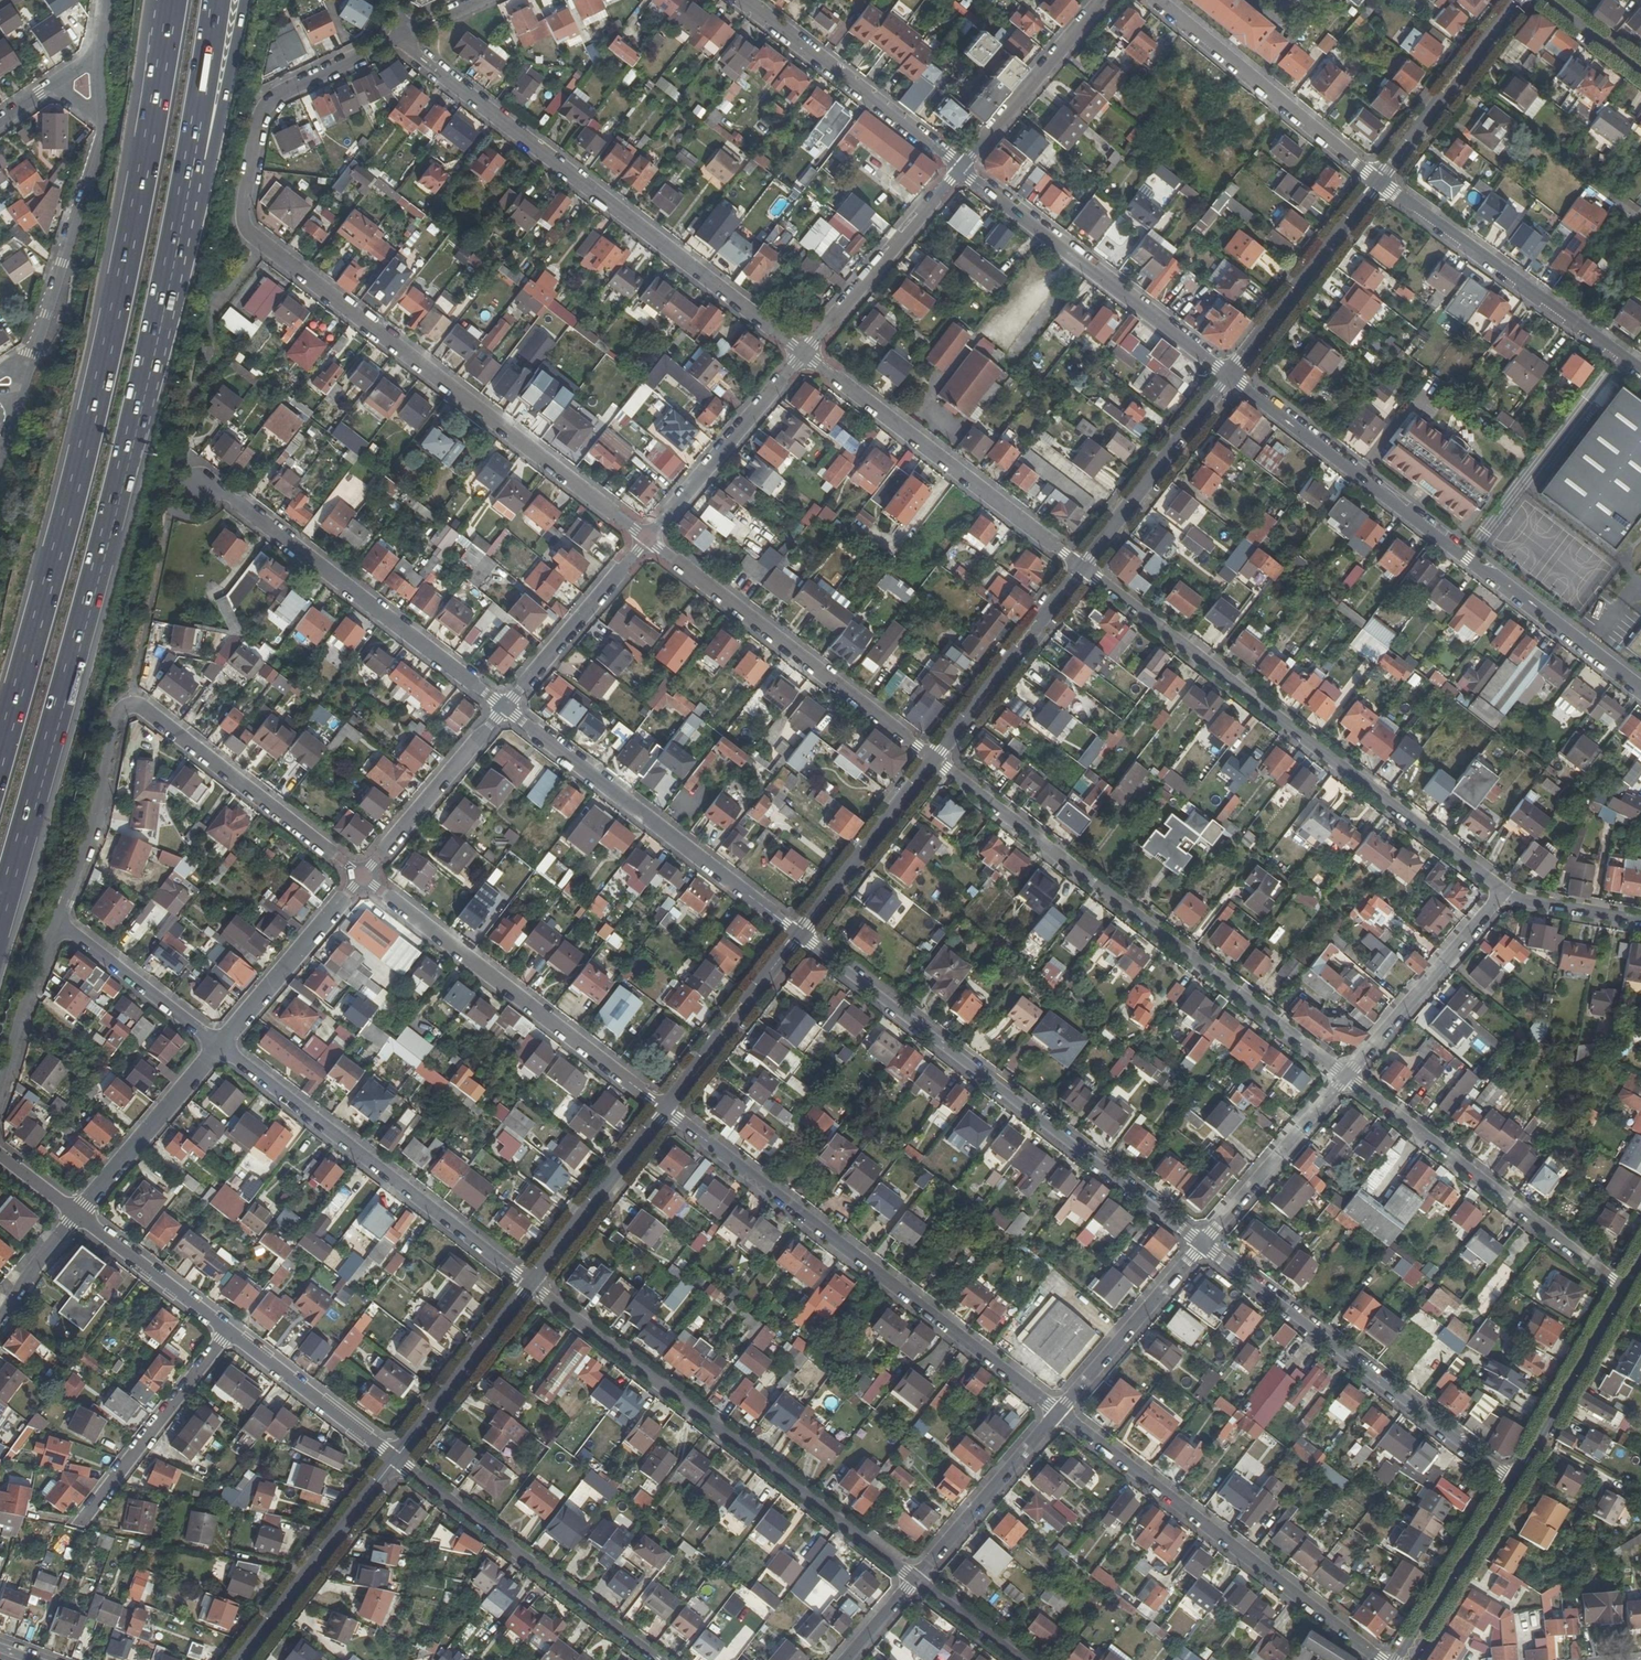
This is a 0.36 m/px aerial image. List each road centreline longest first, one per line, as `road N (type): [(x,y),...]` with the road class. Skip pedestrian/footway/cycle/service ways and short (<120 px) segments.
road 1 (residential): [(397,36),(264,99),(244,198),(250,232),(645,538)]
road 2 (motorway): [(171,0),(77,479),(0,757)]
road 3 (motorway): [(0,908),(122,474),(186,177)]
road 4 (residential): [(1500,893),(1081,565)]
road 5 (residential): [(361,877),(129,697),(99,827),(62,925)]
road 6 (residential): [(933,759),(1349,1077)]
road 7 (residential): [(1640,691),(1229,375)]
road 8 (residential): [(804,352),(397,36)]
road 9 (residential): [(799,934),(1201,1246)]
road 10 (residential): [(1057,1410),(663,1109)]
road 11 (residential): [(919,1581),(530,1285)]
road 12 (residential): [(1383,1659),(1057,1410)]
road 13 (residential): [(183,465),(505,707)]
road 14 (residential): [(530,1285),(214,1045)]
road 15 (residential): [(1201,1246),(1512,1482)]
road 16 (residential): [(663,1109),(361,877)]
road 17 (residential): [(505,707),(799,934)]
road 18 (residential): [(933,759),(645,538)]
road 19 (residential): [(804,352),(1081,565)]
road 20 (residential): [(1621,1292),(1349,1077)]
road 21 (residential): [(1229,375),(960,167)]
road 22 (residential): [(654,1659),(395,1460)]
road 23 (residential): [(1640,370),(1377,181)]
road 24 (residential): [(1157,0),(1377,181)]
road 25 (residential): [(960,167),(747,0)]
road 26 (residential): [(395,1460),(242,1659)]
road 27 (residential): [(645,538),(804,352)]
road 28 (residential): [(1081,565),(933,759)]
road 29 (residential): [(1377,181),(1229,375)]
road 30 (residential): [(223,1332),(80,1529)]
road 31 (residential): [(804,352),(960,167)]
road 32 (residential): [(1229,375),(1081,565)]
road 33 (residential): [(1349,1077),(1500,893)]
road 34 (residential): [(99,117),(99,141),(40,339)]
road 35 (residential): [(1517,0),(1377,181)]
road 36 (residential): [(1201,1246),(1349,1077)]
road 37 (residential): [(361,877),(214,1045)]
road 38 (residential): [(505,707),(361,877)]
road 39 (residential): [(799,934),(663,1109)]
road 40 (residential): [(530,1285),(395,1460)]
road 41 (residential): [(663,1109),(530,1285)]
road 42 (residential): [(933,759),(799,934)]
road 43 (residential): [(919,1581),(1057,1410)]
road 44 (residential): [(505,707),(645,538)]
road 45 (tertiary): [(1512,1482),(1621,1292)]
road 46 (residential): [(1101,0),(960,167)]
road 47 (residential): [(1057,1410),(1201,1246)]
road 48 (residential): [(214,1045),(78,1213)]
road 49 (residential): [(395,1460),(223,1332)]
road 50 (tertiary): [(1398,1659),(1512,1482)]
road 51 (residential): [(62,925),(214,1045)]
road 52 (motorway): [(186,177),(216,139),(242,0)]
road 53 (residential): [(223,1332),(78,1213)]
road 54 (residential): [(62,925),(0,1094)]
road 55 (motorway): [(186,177),(216,0)]
road 56 (residential): [(1640,922),(1500,893)]
road 57 (residential): [(78,1213),(0,1321)]
road 58 (residential): [(1023,1659),(919,1581)]
road 59 (tertiary): [(1544,0),(1640,73)]

